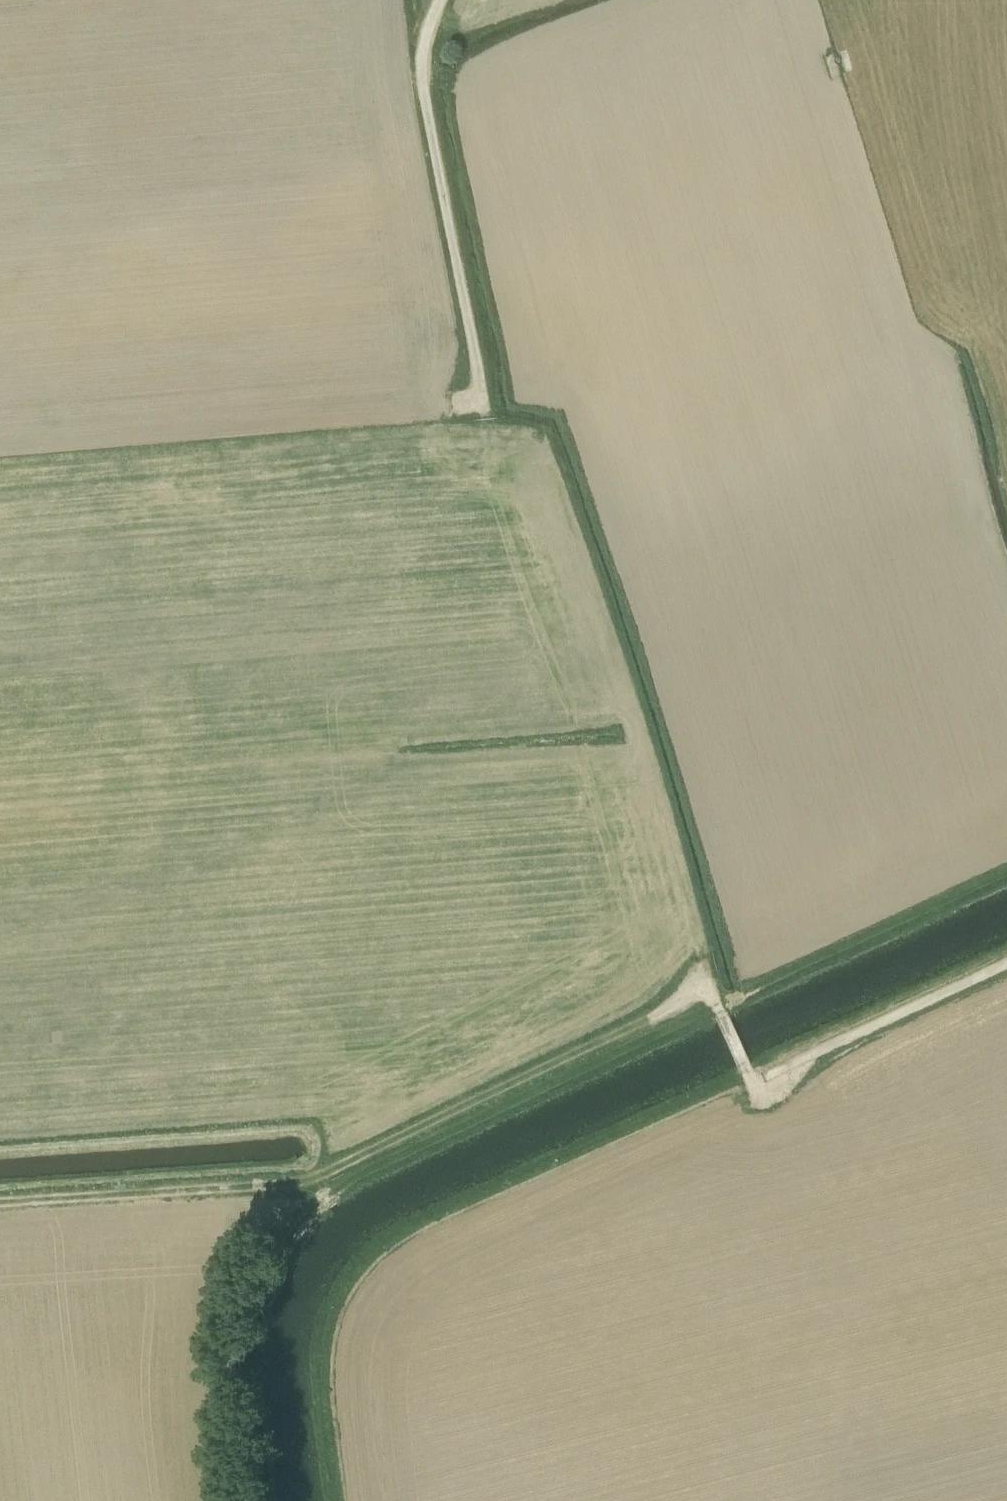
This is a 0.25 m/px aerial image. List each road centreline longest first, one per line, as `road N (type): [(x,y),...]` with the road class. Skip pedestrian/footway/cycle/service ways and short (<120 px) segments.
road 1 (track): [(0,1205),(264,1190),(316,1178),(691,998),(717,1003),(751,1089),(763,1094),(818,1050),(1006,963)]
road 2 (track): [(1006,875),(717,1003)]

